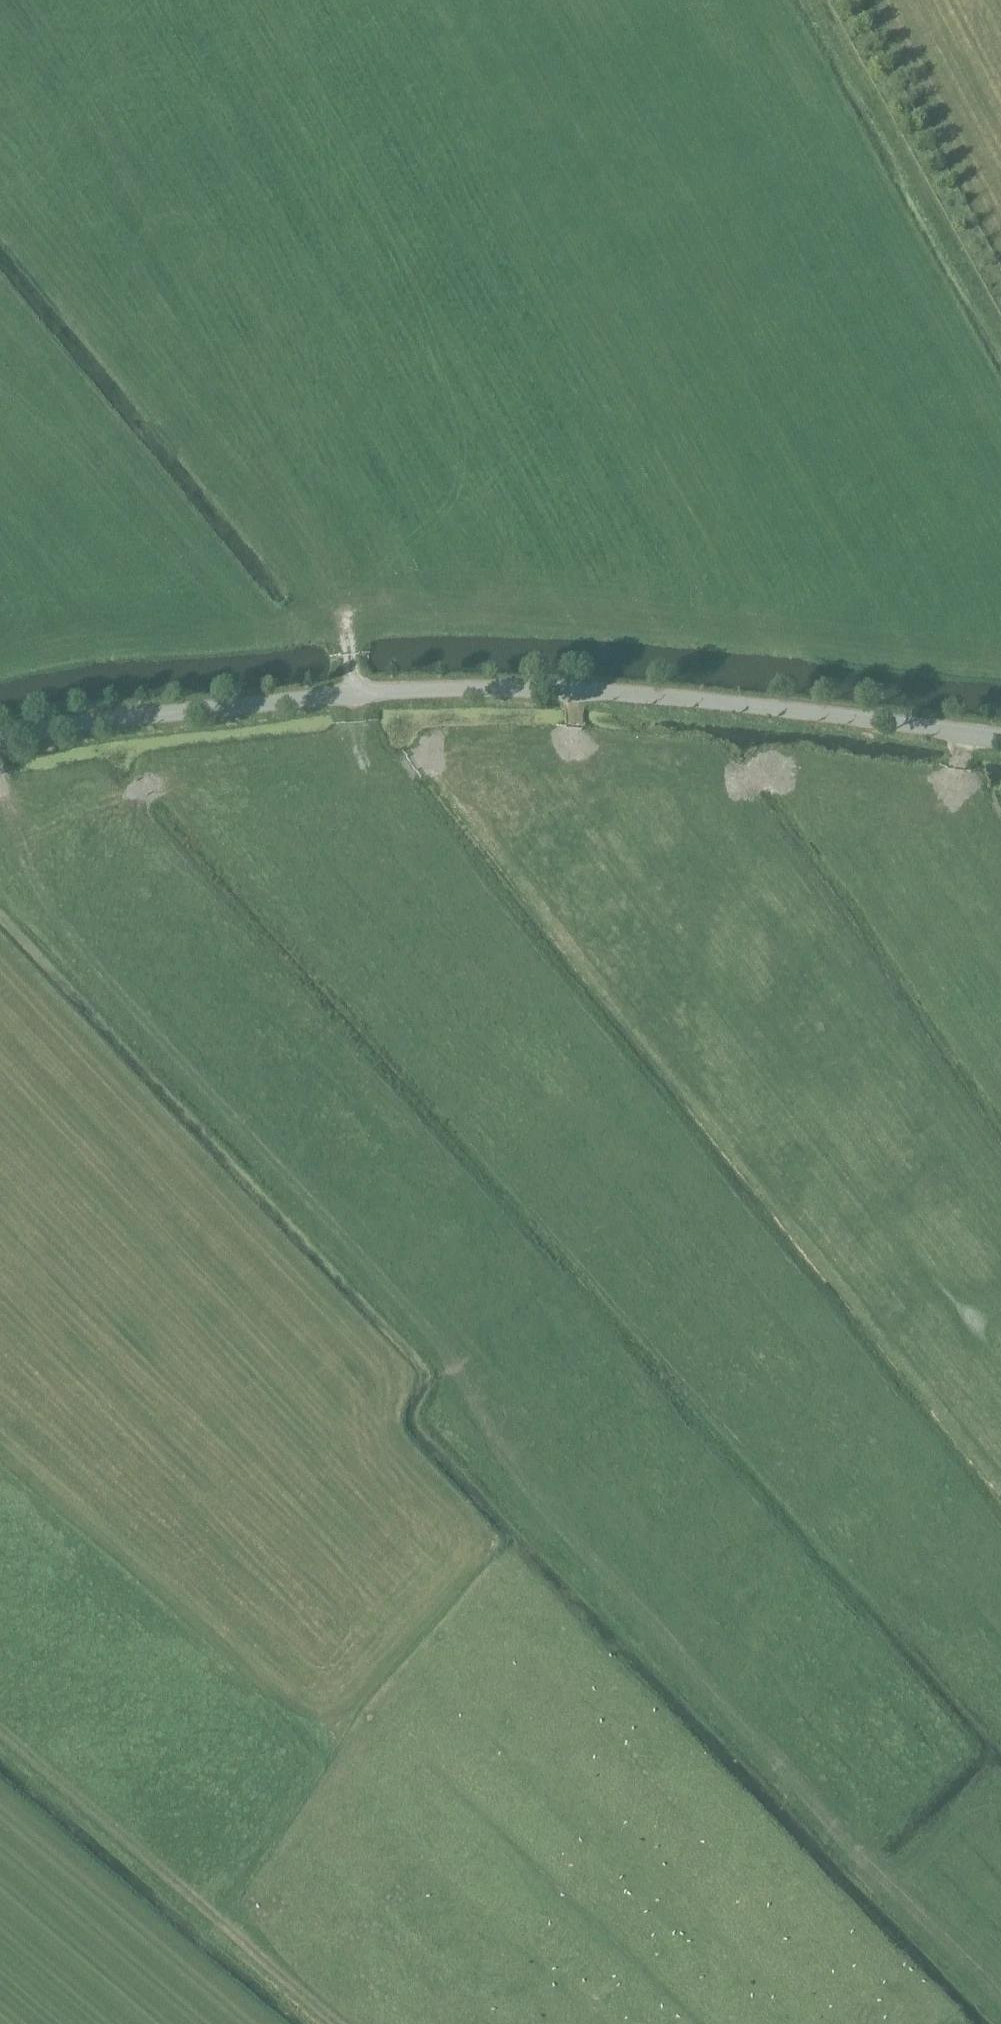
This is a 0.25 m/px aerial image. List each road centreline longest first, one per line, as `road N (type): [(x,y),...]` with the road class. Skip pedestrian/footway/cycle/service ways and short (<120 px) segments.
road 1 (track): [(1000,2010),(891,1898),(466,1406),(442,1362),(185,1050),(32,846),(0,778)]
road 2 (unclassified): [(0,740),(229,704),(474,688),(720,700),(1000,738)]
road 3 (track): [(0,1735),(334,2023)]
road 4 (track): [(354,746),(347,618)]

